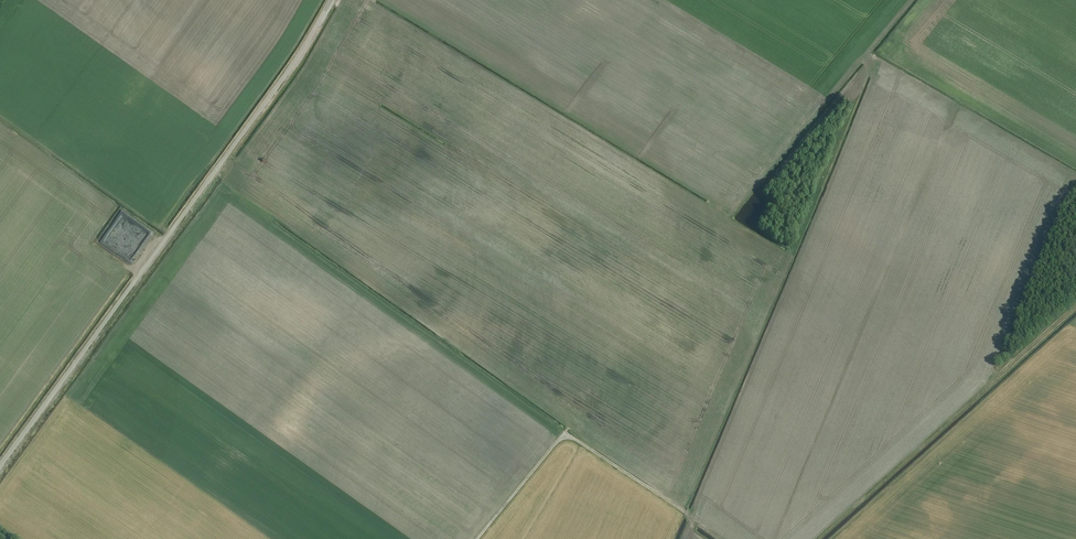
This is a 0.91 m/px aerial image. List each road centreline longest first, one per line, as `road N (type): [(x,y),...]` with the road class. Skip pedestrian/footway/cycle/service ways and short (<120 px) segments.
road 1 (unclassified): [(0,465),(330,0)]
road 2 (track): [(817,538),(1075,308)]

